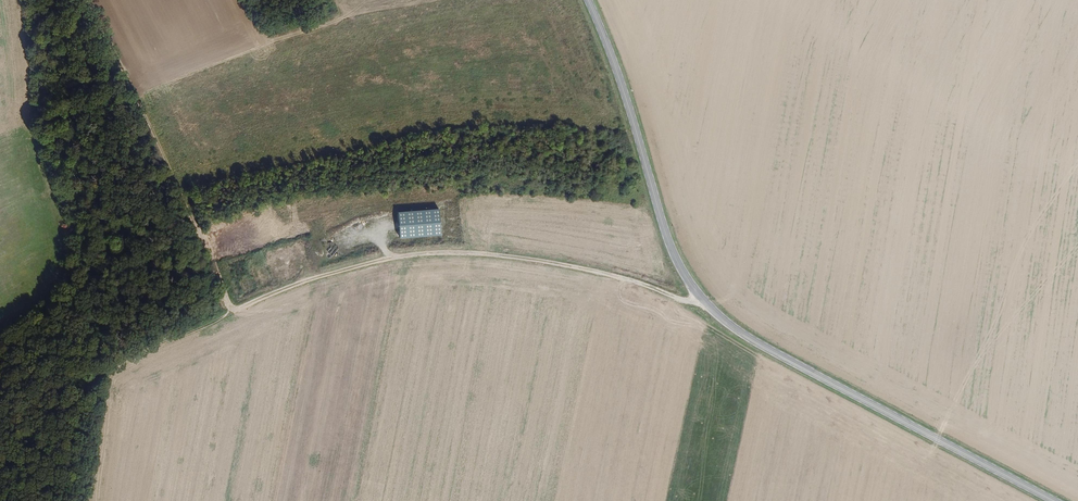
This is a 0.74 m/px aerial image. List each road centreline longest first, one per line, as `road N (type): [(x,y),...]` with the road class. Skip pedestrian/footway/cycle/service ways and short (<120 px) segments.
road 1 (tertiary): [(1053,500),(771,349),(709,304),(670,241),(623,84),(584,0)]
road 2 (track): [(232,312),(368,270),(466,257),(559,265),(673,302),(709,304)]
road 3 (track): [(232,312),(89,0)]
road 4 (track): [(87,392),(120,365),(232,312)]

